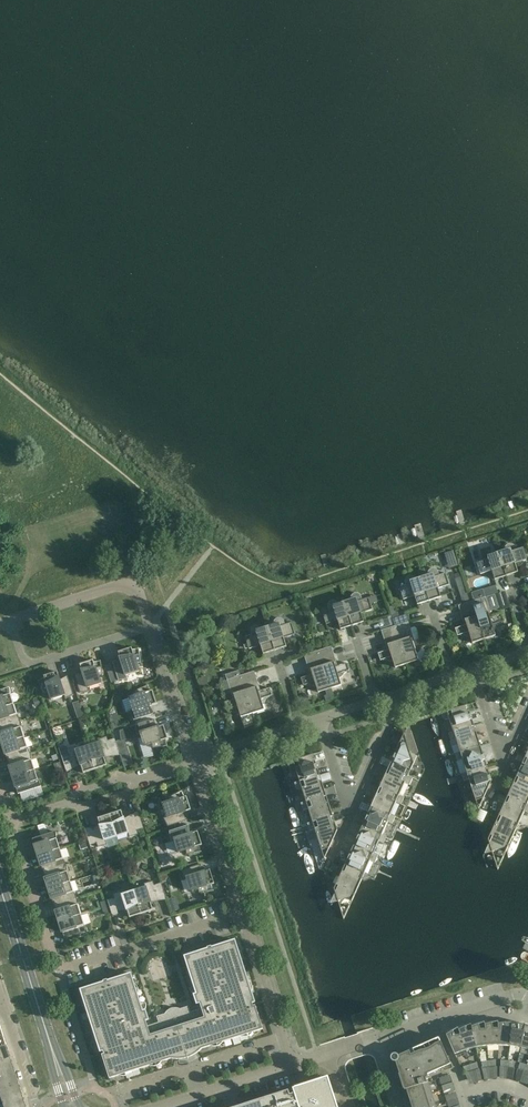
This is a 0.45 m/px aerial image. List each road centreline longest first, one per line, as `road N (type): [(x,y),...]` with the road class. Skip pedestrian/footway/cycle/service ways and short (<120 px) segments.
road 1 (tertiary): [(71,1106),(0,887)]
road 2 (residential): [(59,973),(245,913)]
road 3 (residential): [(11,620),(23,658),(35,664),(150,626)]
road 4 (residential): [(11,620),(125,585),(138,592),(150,626)]
road 5 (residential): [(245,913),(195,762)]
road 6 (residential): [(59,973),(10,822)]
road 7 (residential): [(150,626),(195,762)]
road 8 (residential): [(351,814),(405,692)]
road 9 (residential): [(284,1035),(245,913)]
road 10 (residential): [(95,1089),(59,973)]

